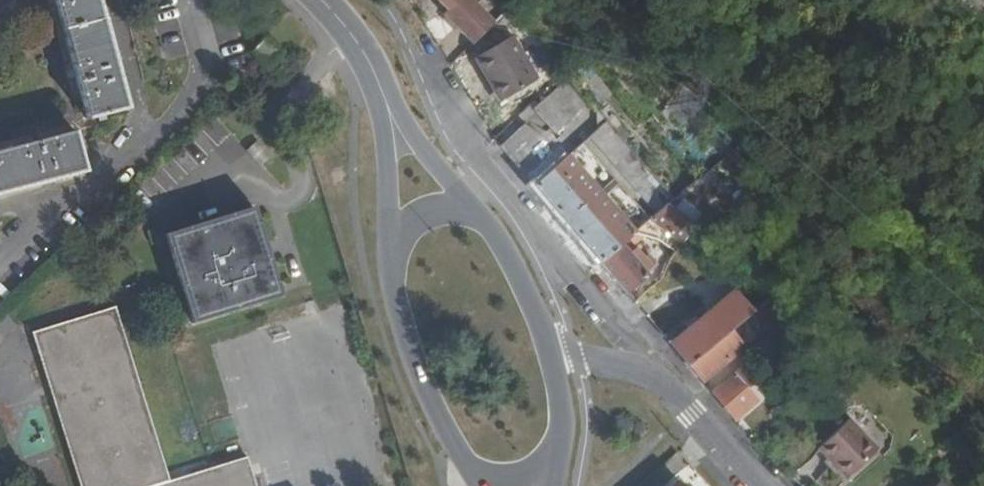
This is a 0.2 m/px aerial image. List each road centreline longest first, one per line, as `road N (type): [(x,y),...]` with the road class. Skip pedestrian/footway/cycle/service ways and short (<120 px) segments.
road 1 (residential): [(756,485),(654,376),(549,354)]
road 2 (secondary): [(389,248),(416,366),(471,474)]
road 3 (secondary): [(485,223),(417,140),(366,56)]
road 4 (secondary): [(366,56),(384,143),(389,248)]
road 5 (secondary): [(549,354),(522,282),(485,223)]

